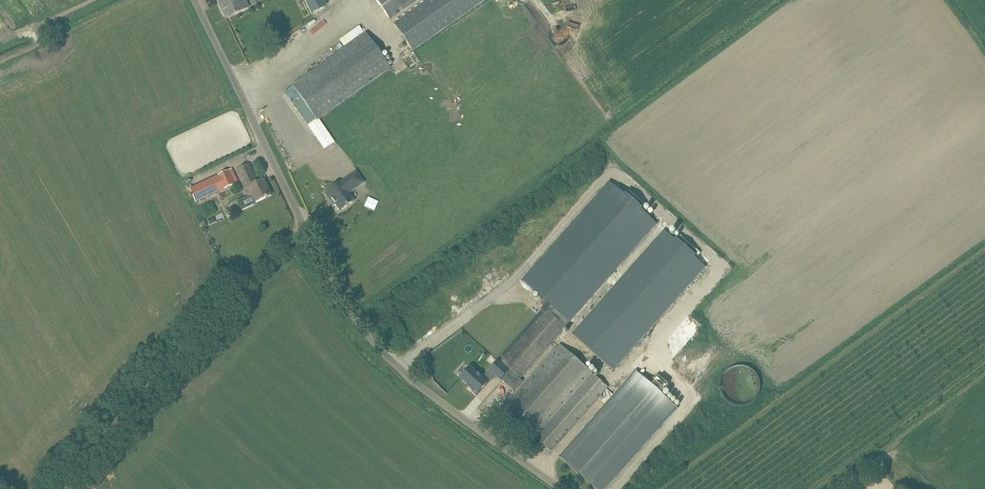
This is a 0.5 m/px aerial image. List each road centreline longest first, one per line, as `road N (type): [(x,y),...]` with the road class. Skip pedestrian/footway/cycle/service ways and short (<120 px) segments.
road 1 (unclassified): [(561,488),(369,338),(195,0)]
road 2 (track): [(55,488),(303,216)]
road 3 (track): [(95,0),(37,31),(36,45),(0,63)]

